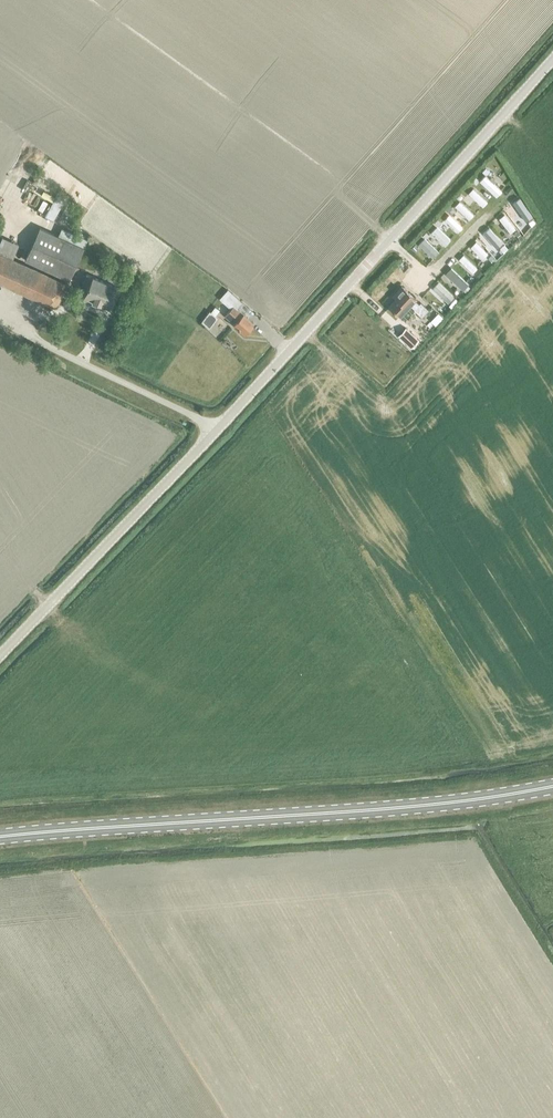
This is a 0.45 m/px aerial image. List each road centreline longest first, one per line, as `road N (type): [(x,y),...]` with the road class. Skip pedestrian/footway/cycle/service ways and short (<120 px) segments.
road 1 (unclassified): [(0,654),(552,59)]
road 2 (secondary): [(0,836),(303,815),(552,783)]

